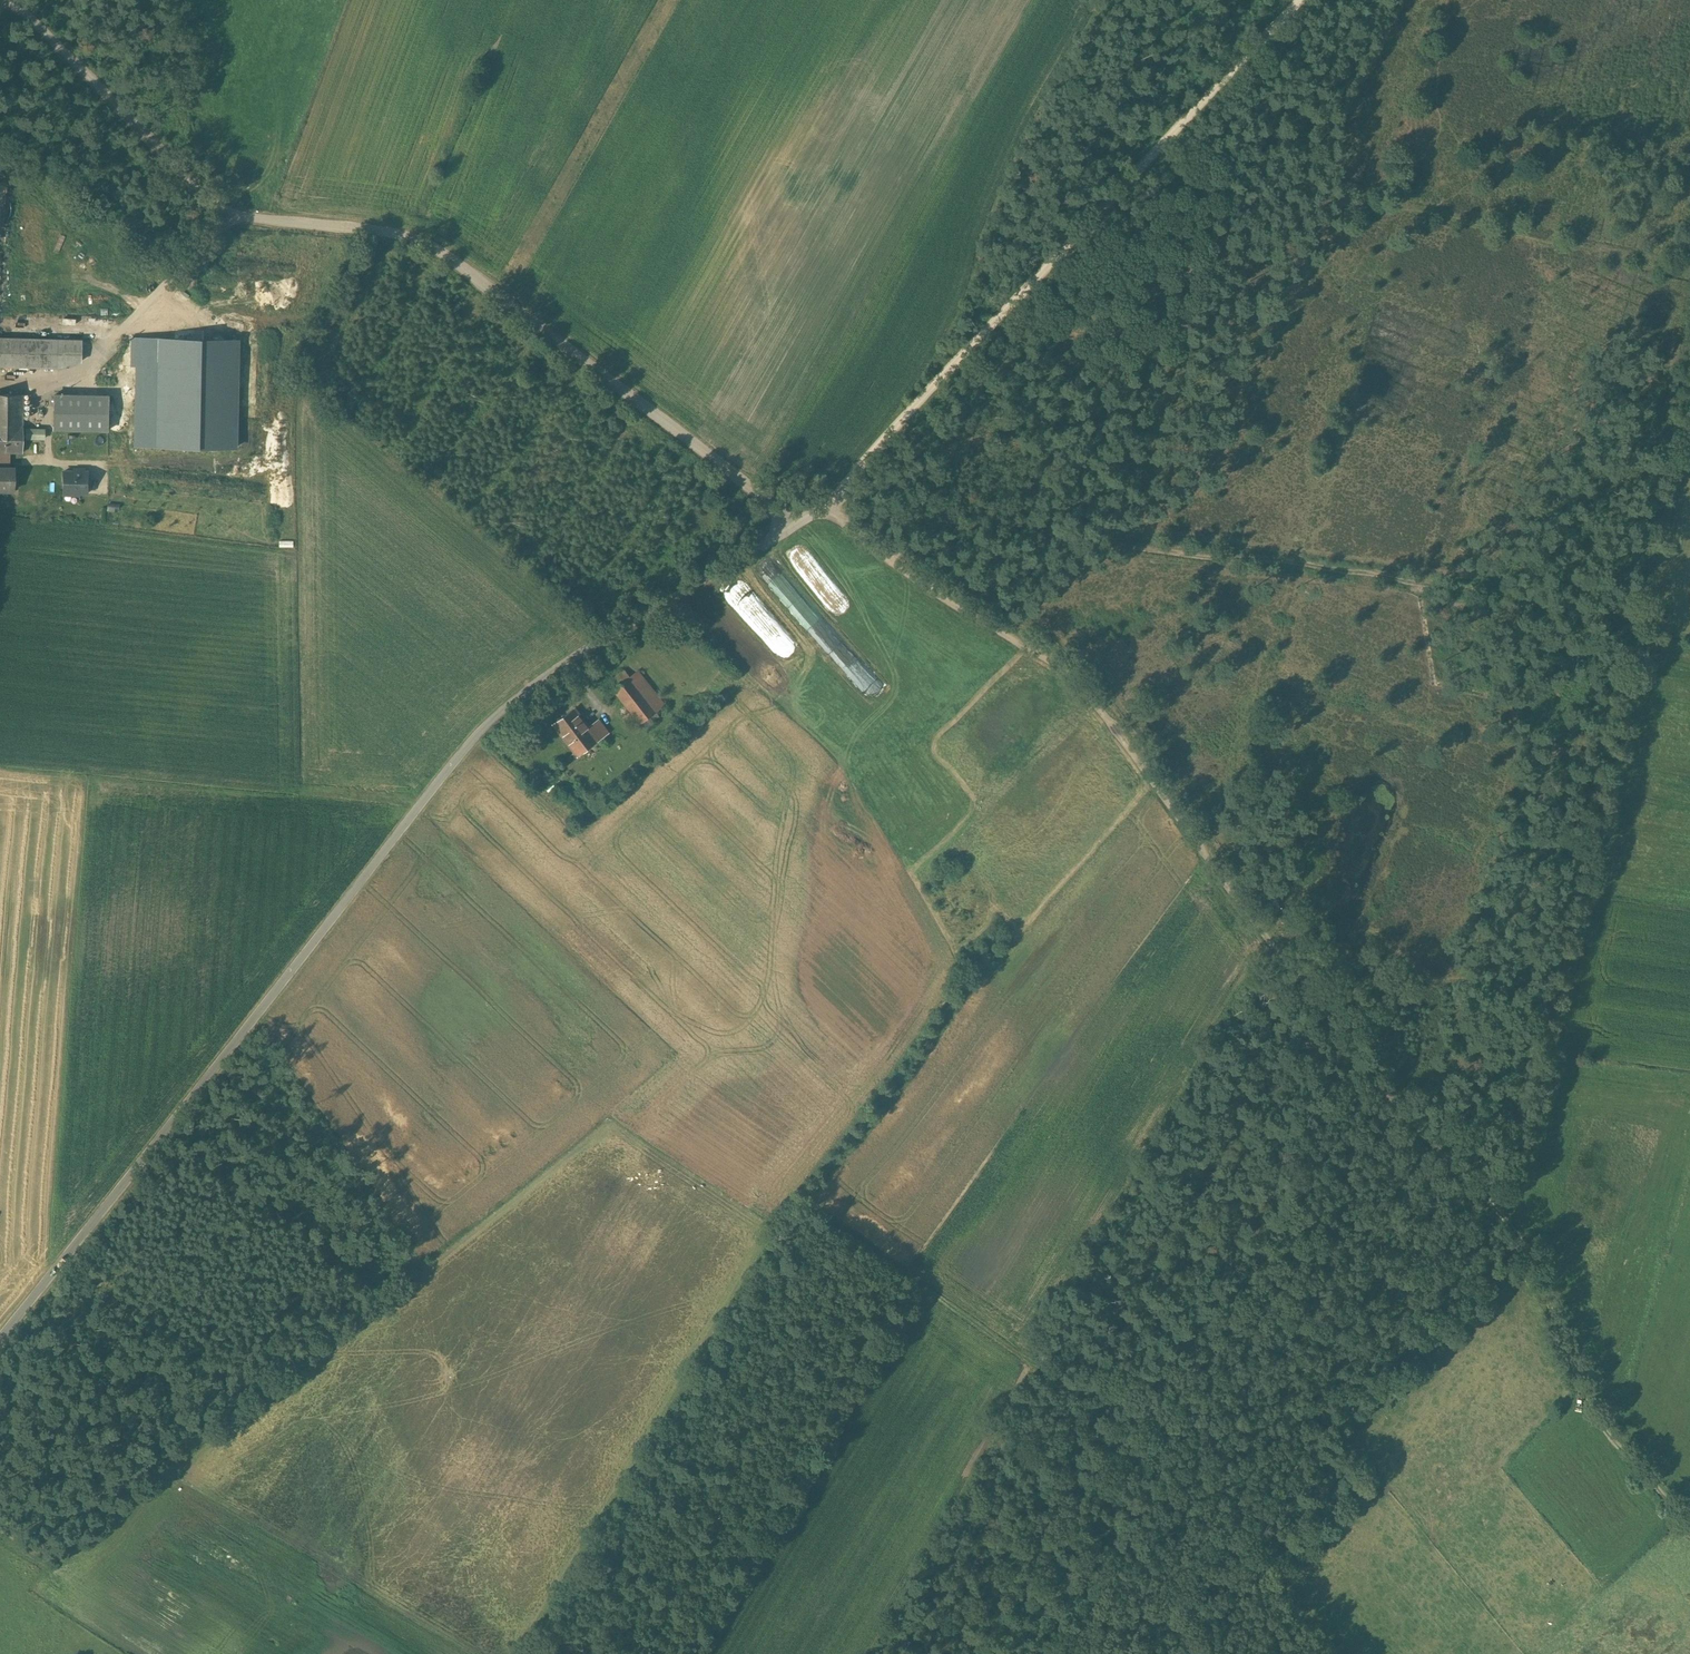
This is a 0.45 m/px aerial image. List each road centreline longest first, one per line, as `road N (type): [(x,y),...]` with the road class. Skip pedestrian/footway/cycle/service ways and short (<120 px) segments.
road 1 (unclassified): [(0,1337),(503,706),(802,525)]
road 2 (unclassified): [(18,0),(227,218),(414,234),(802,525)]
road 3 (track): [(818,512),(1084,694),(1164,787),(1210,870),(1350,1057)]
road 4 (unclassified): [(802,525),(906,426),(1305,0)]
road 5 (track): [(1350,1057),(1334,1074),(1285,1229),(1167,1422),(1164,1456),(1083,1653)]
road 6 (track): [(1350,1057),(1511,1226),(1585,1401),(1689,1530)]
road 7 (track): [(1113,1653),(1523,1243)]

